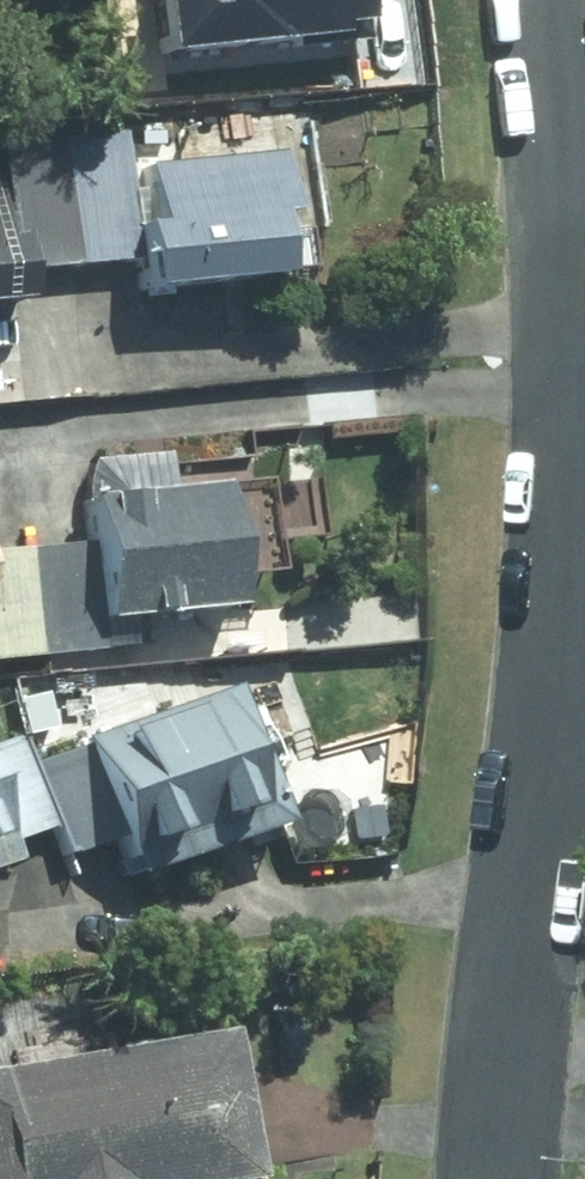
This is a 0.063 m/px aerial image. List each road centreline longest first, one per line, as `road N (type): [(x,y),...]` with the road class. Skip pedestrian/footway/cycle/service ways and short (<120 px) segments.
road 1 (residential): [(511,1178),(578,473),(540,0)]

